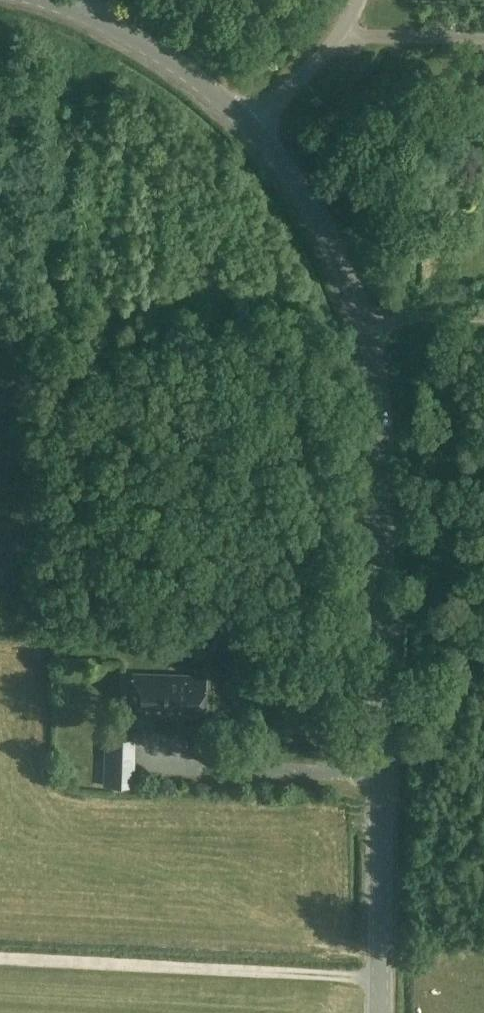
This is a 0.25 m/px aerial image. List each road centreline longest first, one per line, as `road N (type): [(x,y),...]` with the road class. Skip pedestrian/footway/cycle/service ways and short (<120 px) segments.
road 1 (tertiary): [(381,1012),(383,517),(373,363),(329,238),(246,128)]
road 2 (track): [(0,959),(381,980)]
road 3 (tertiary): [(246,128),(203,85),(140,42),(38,0)]
road 4 (unclassified): [(246,128),(363,0)]

